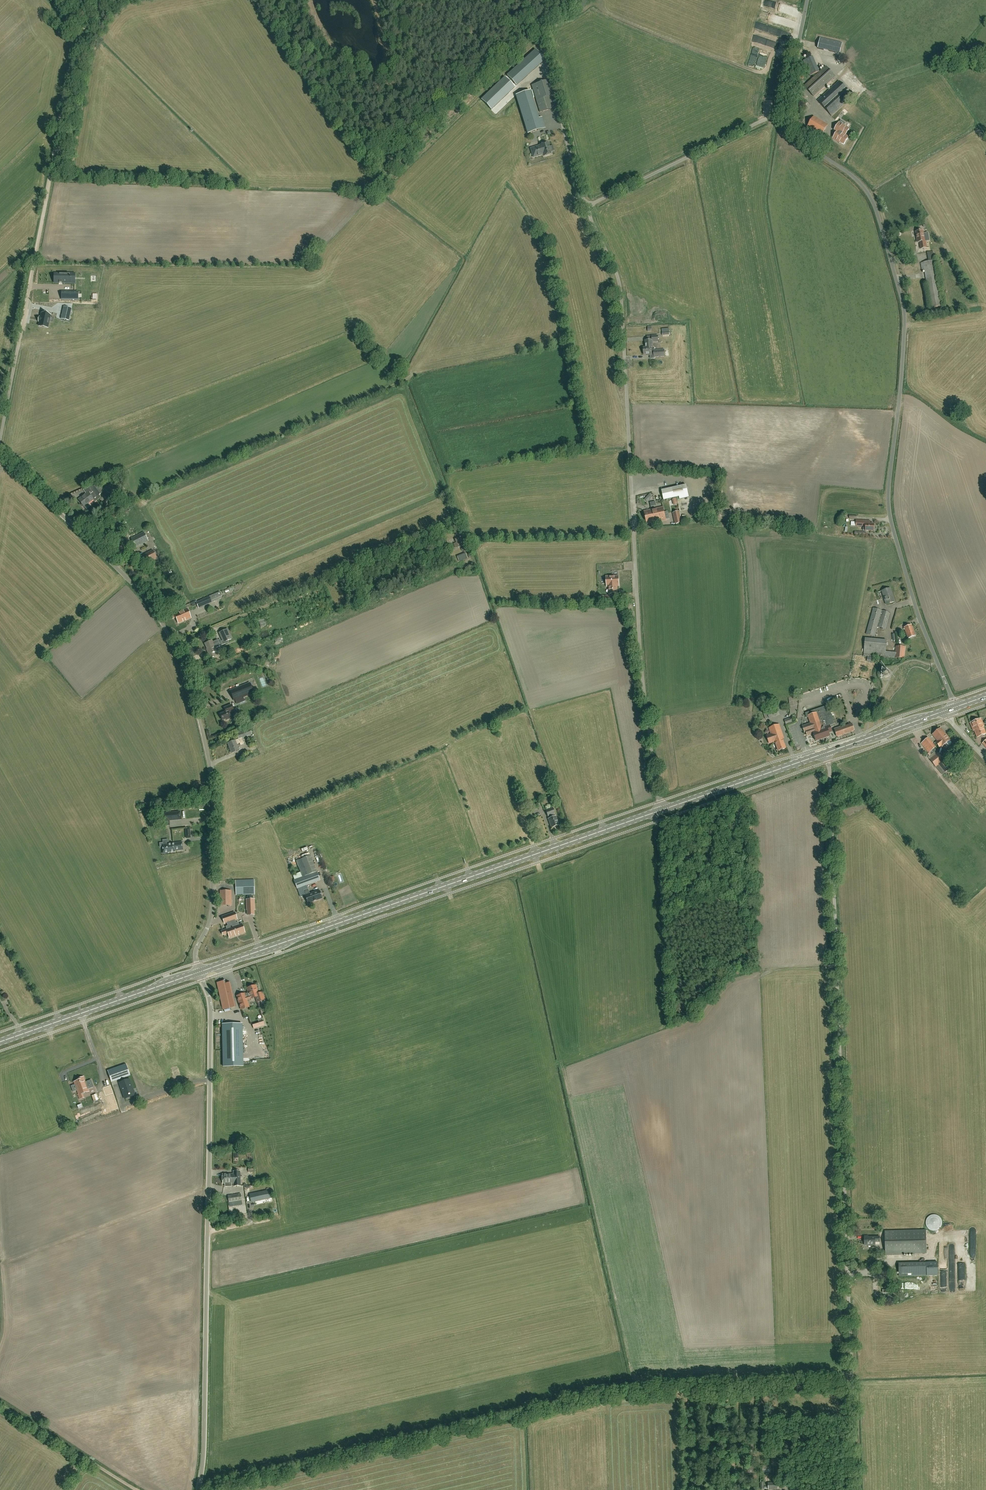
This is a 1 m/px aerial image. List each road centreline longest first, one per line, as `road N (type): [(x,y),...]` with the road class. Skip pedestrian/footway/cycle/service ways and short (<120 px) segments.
road 1 (unclassified): [(661,809),(618,286),(584,207),(786,109)]
road 2 (unclassified): [(856,1489),(827,754)]
road 3 (unclassified): [(955,707),(894,523),(903,324),(877,209),(857,176),(801,137),(786,109)]
road 4 (unclassified): [(199,972),(213,806),(188,673),(145,599),(0,458)]
road 5 (unclassified): [(198,1489),(210,1019),(199,972)]
road 6 (primary): [(199,972),(661,809)]
road 7 (track): [(21,332),(76,47),(105,0)]
road 8 (primary): [(0,1042),(199,972)]
road 9 (primary): [(661,809),(827,754)]
road 10 (track): [(0,1405),(136,1489)]
road 11 (primary): [(827,754),(945,711)]

